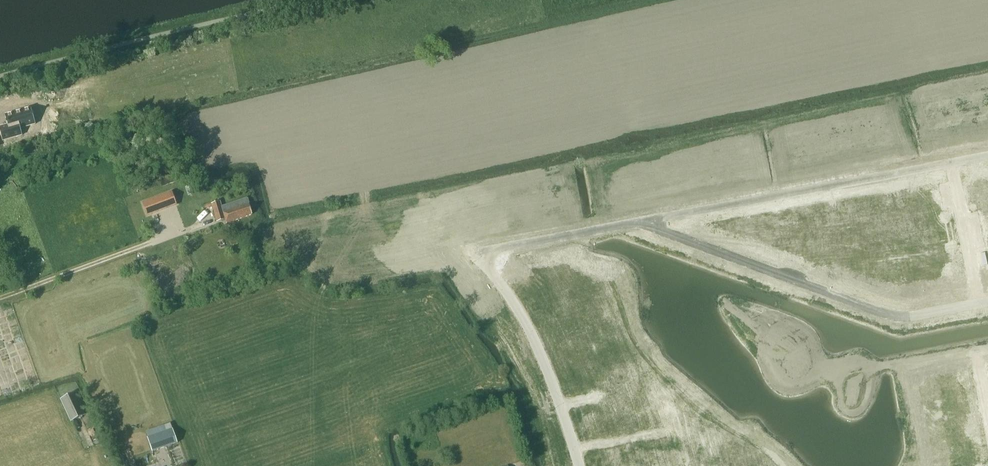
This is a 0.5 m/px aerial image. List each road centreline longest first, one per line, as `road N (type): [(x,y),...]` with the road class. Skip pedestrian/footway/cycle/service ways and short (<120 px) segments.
road 1 (residential): [(987,299),(888,316),(640,220)]
road 2 (residential): [(640,220),(987,154)]
road 3 (residential): [(578,465),(538,351),(515,304),(474,252)]
road 4 (residential): [(640,220),(474,252)]
road 5 (track): [(0,297),(145,244)]

